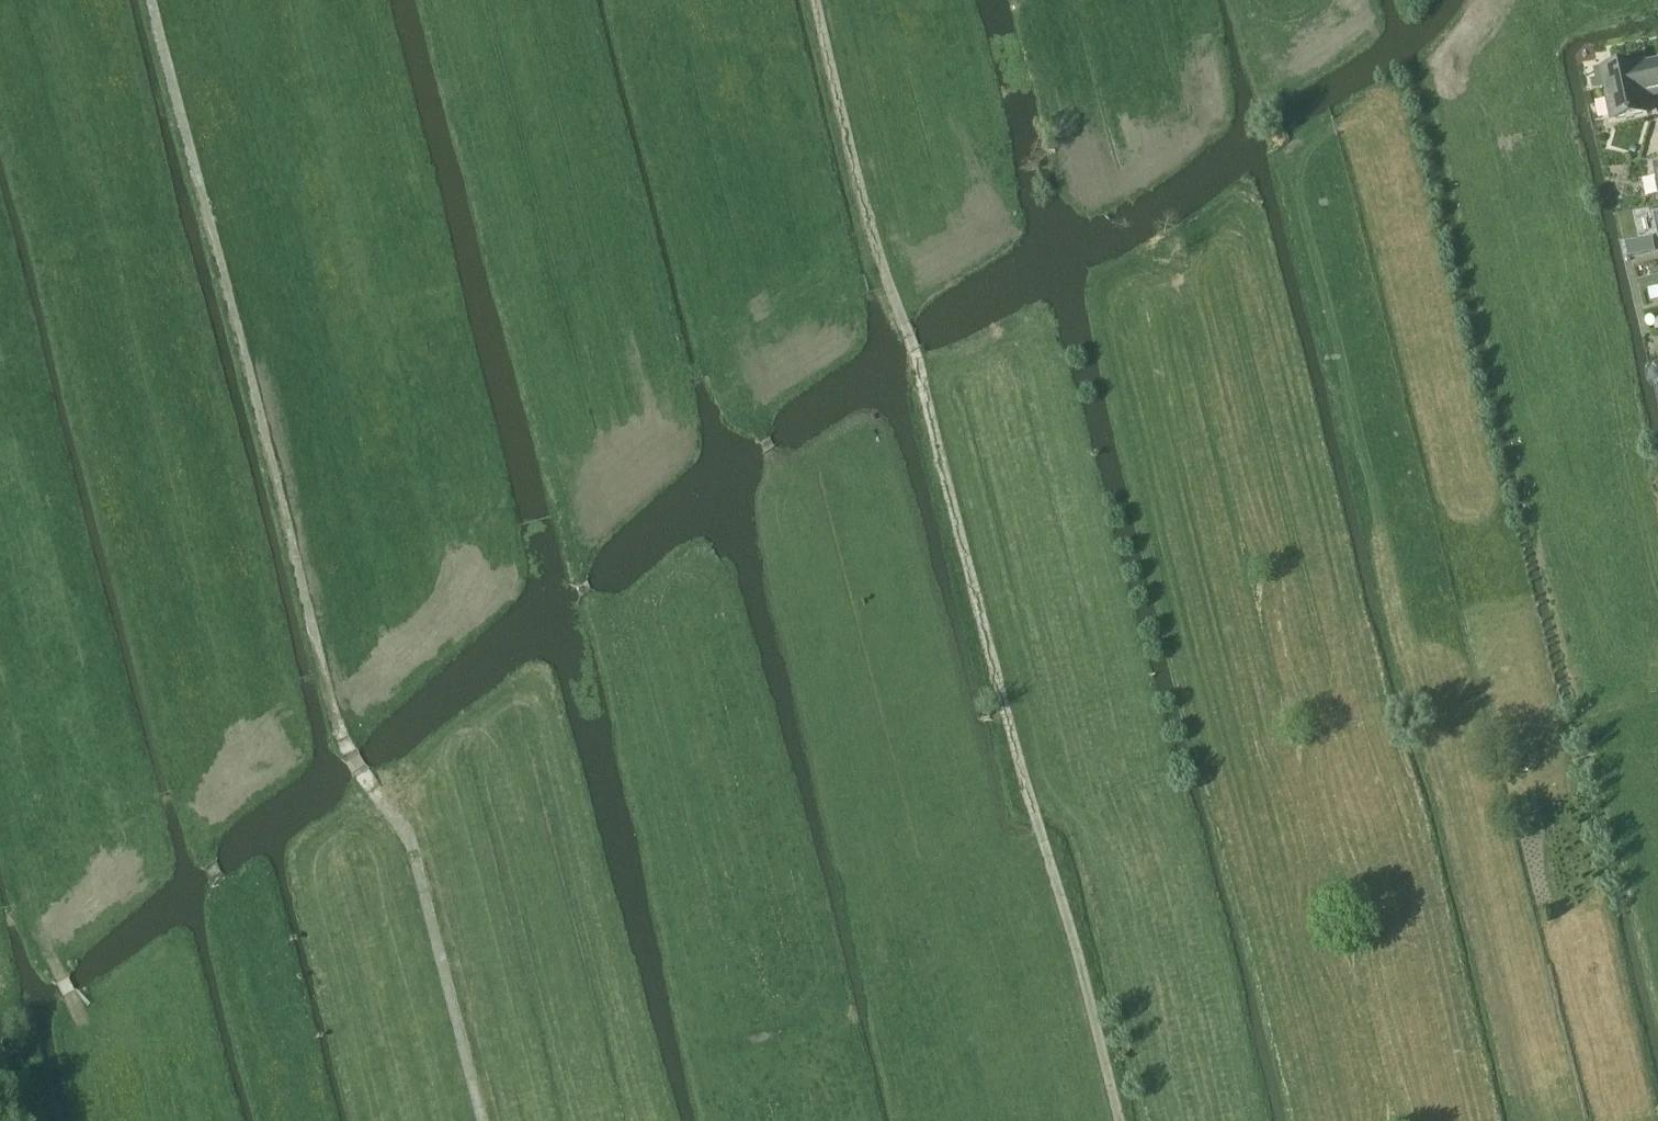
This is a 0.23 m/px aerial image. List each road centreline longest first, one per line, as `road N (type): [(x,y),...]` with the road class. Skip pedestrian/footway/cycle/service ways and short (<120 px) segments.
road 1 (track): [(481,1120),(408,834),(333,716),(149,0)]
road 2 (track): [(1114,1120),(814,0)]

